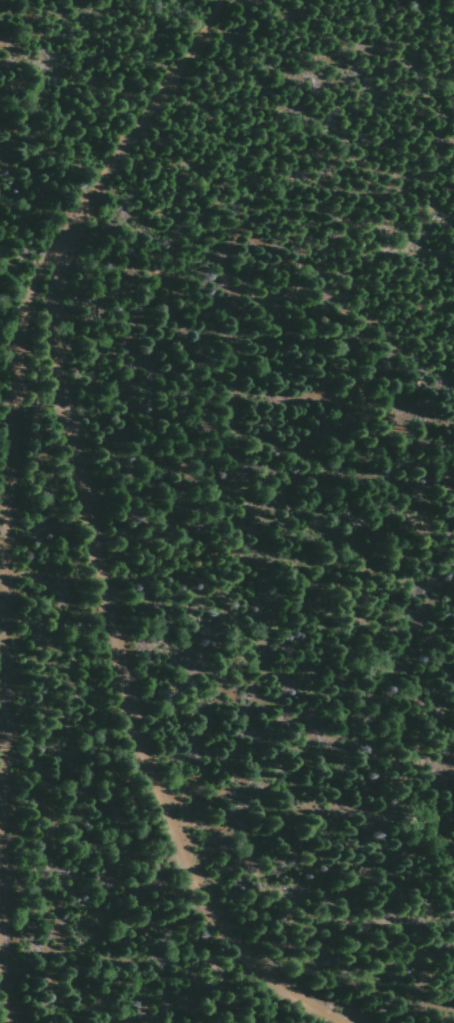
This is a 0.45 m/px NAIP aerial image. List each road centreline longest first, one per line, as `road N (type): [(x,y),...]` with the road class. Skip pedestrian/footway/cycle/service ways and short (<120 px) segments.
road 1 (track): [(216,0),(61,239),(48,342),(62,433),(145,776),(237,948),(343,1022)]
road 2 (track): [(0,891),(14,384),(28,315),(61,239)]

